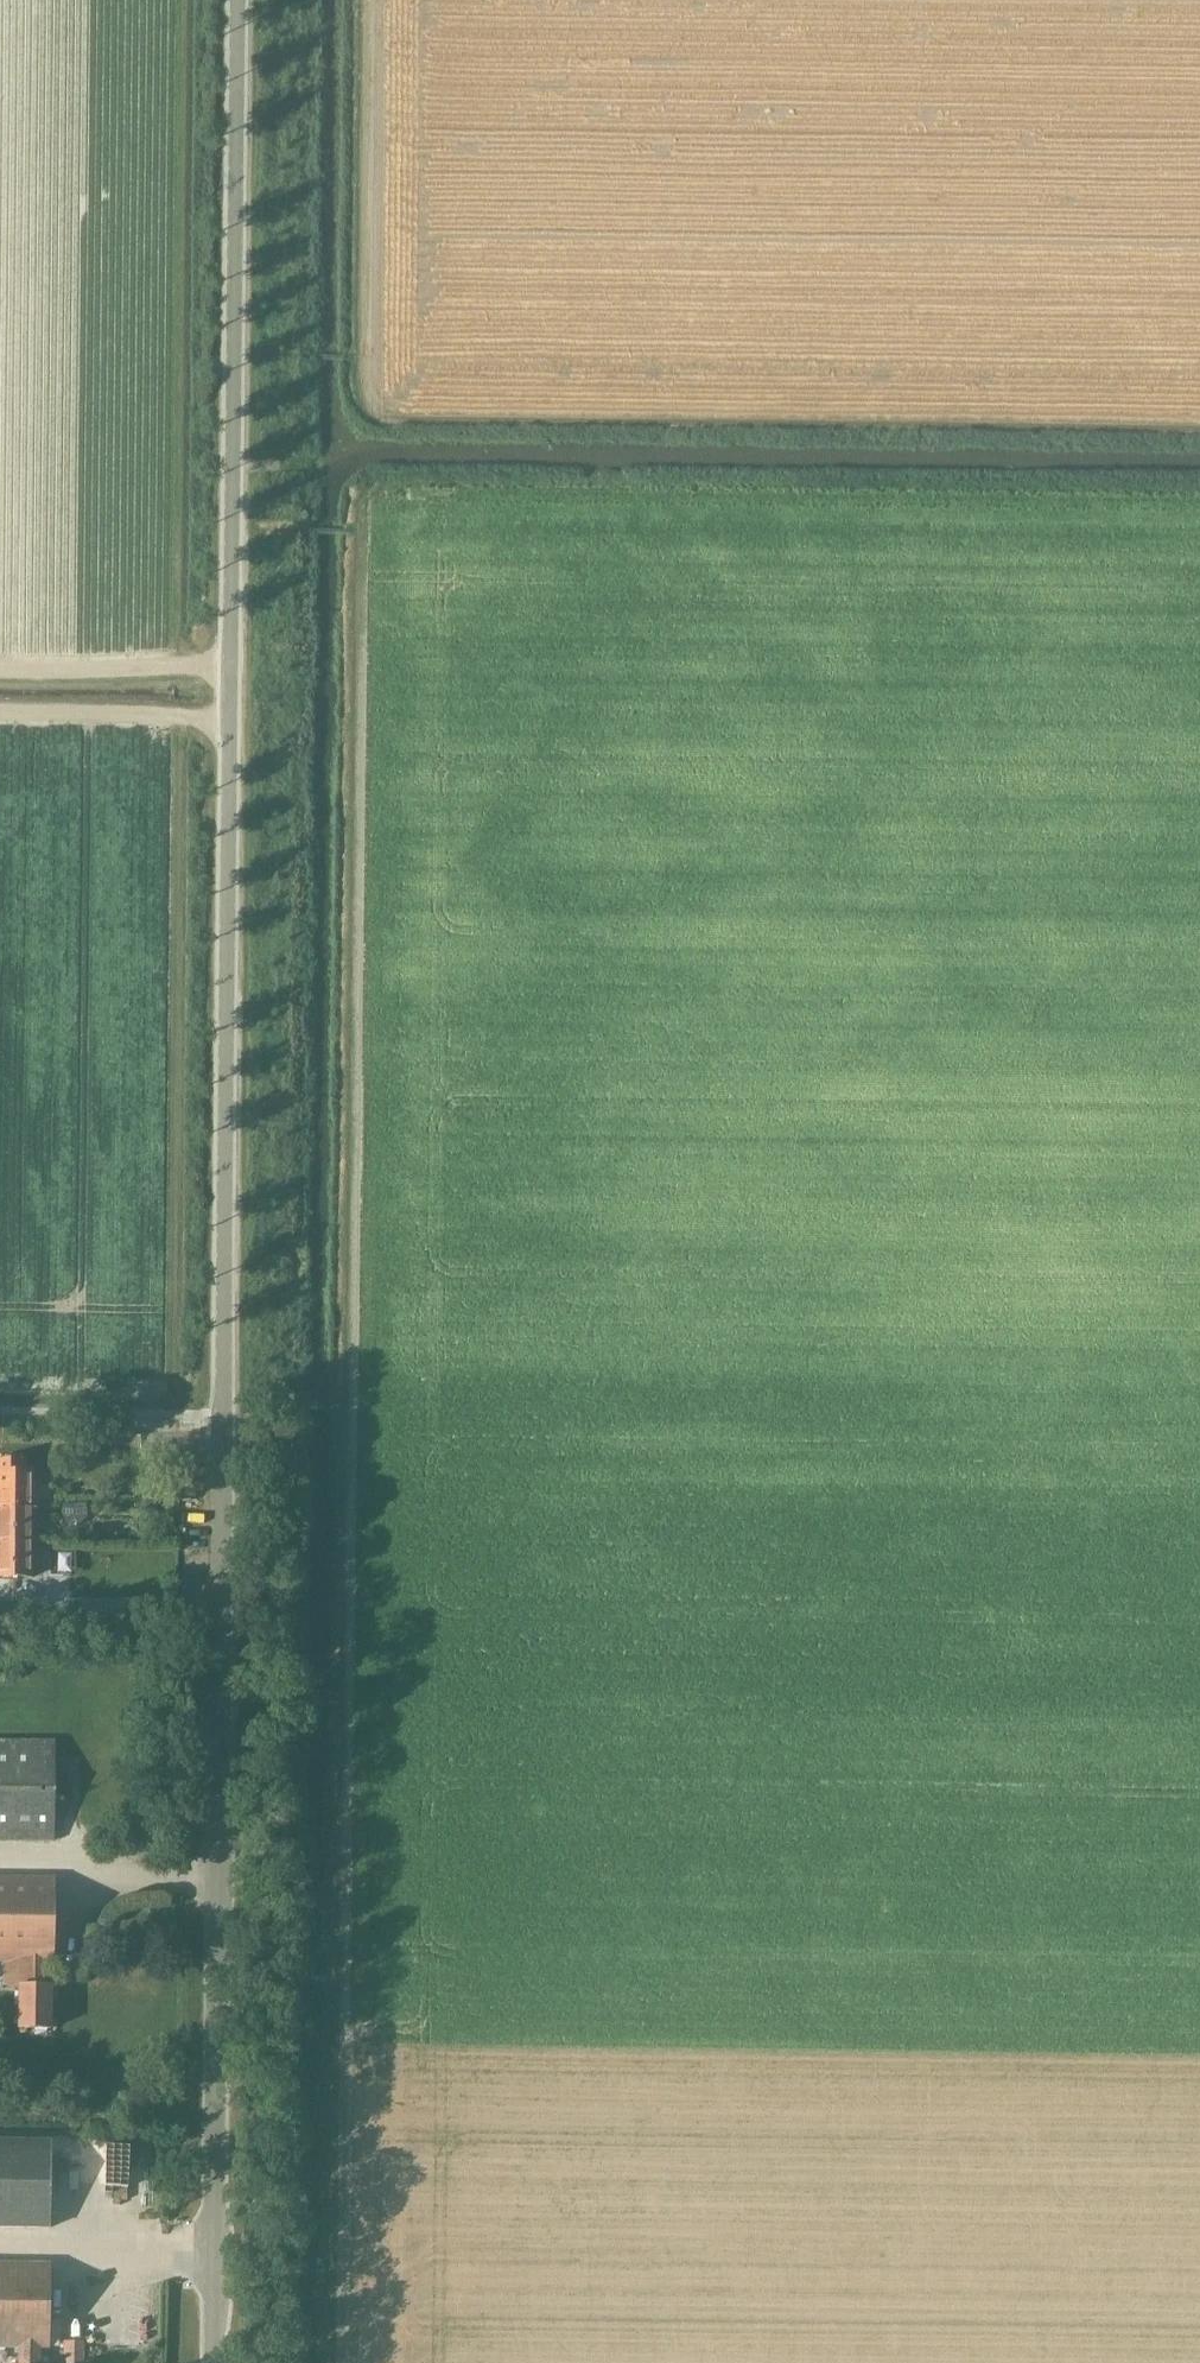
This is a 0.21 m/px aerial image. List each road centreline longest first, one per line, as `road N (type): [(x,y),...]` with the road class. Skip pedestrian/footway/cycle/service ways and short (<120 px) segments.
road 1 (unclassified): [(212,2362),(237,0)]

